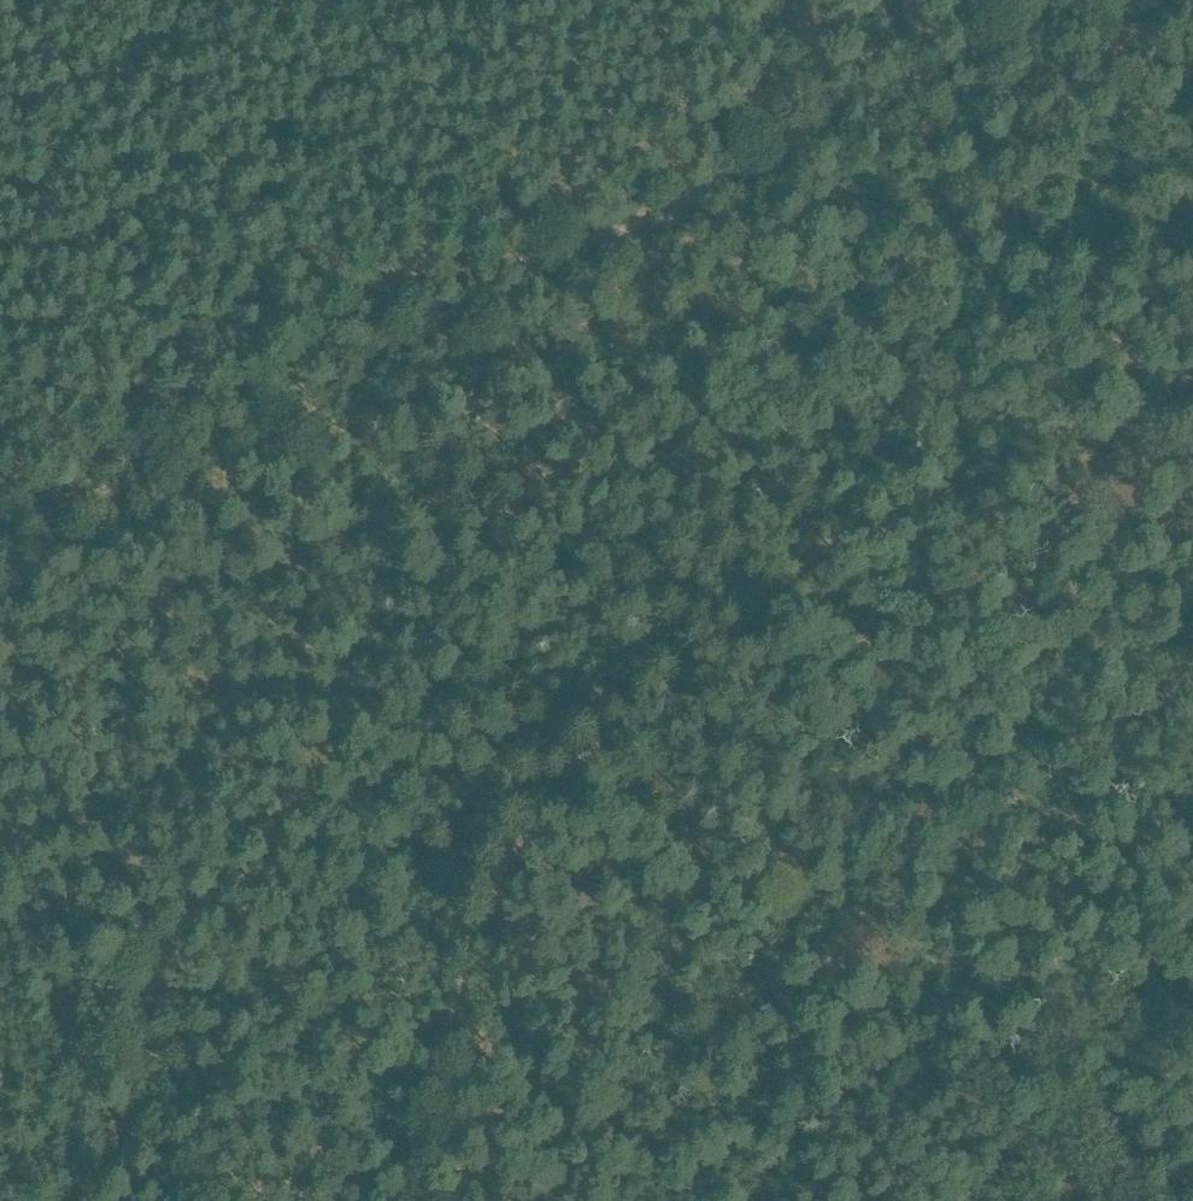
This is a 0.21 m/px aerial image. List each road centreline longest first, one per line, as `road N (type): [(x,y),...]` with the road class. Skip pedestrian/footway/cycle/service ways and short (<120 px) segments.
road 1 (track): [(432,1200),(445,1086),(506,904),(539,835),(592,760),(790,585),(911,462),(1084,207),(1192,83)]

